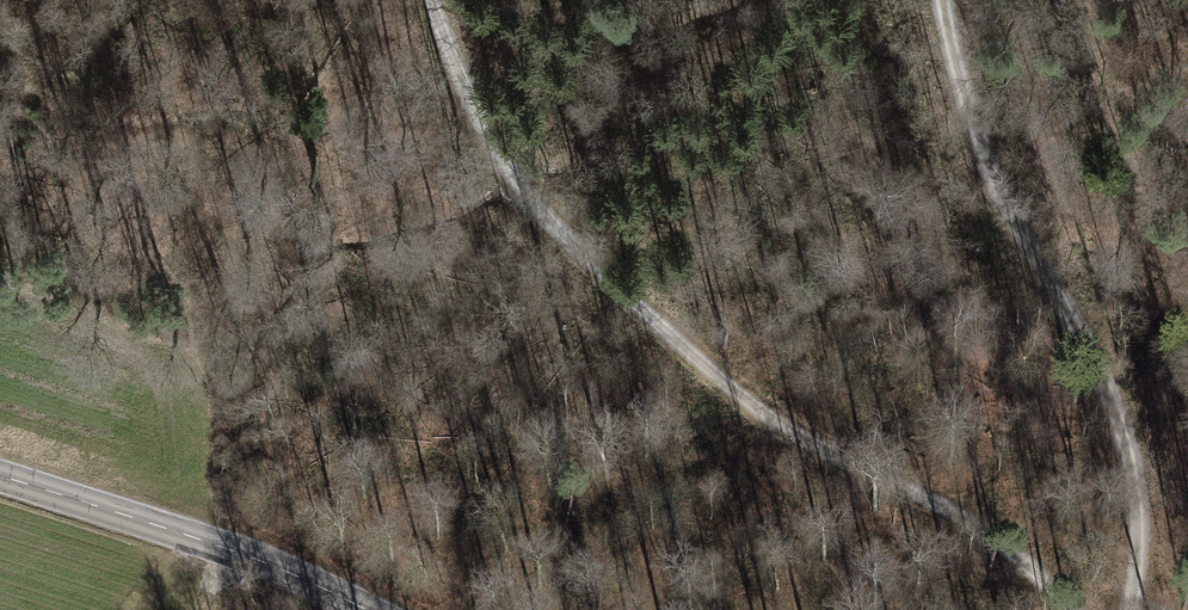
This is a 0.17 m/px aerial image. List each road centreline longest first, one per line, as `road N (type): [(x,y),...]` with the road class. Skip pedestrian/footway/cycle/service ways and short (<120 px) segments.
road 1 (track): [(426,0),(507,177),(579,259),(758,410),(849,466),(990,535),(1068,609)]
road 2 (track): [(1131,609),(1139,534),(1129,456),(987,156),(965,94),(947,0)]
road 3 (tertiary): [(357,609),(214,549),(0,481)]

